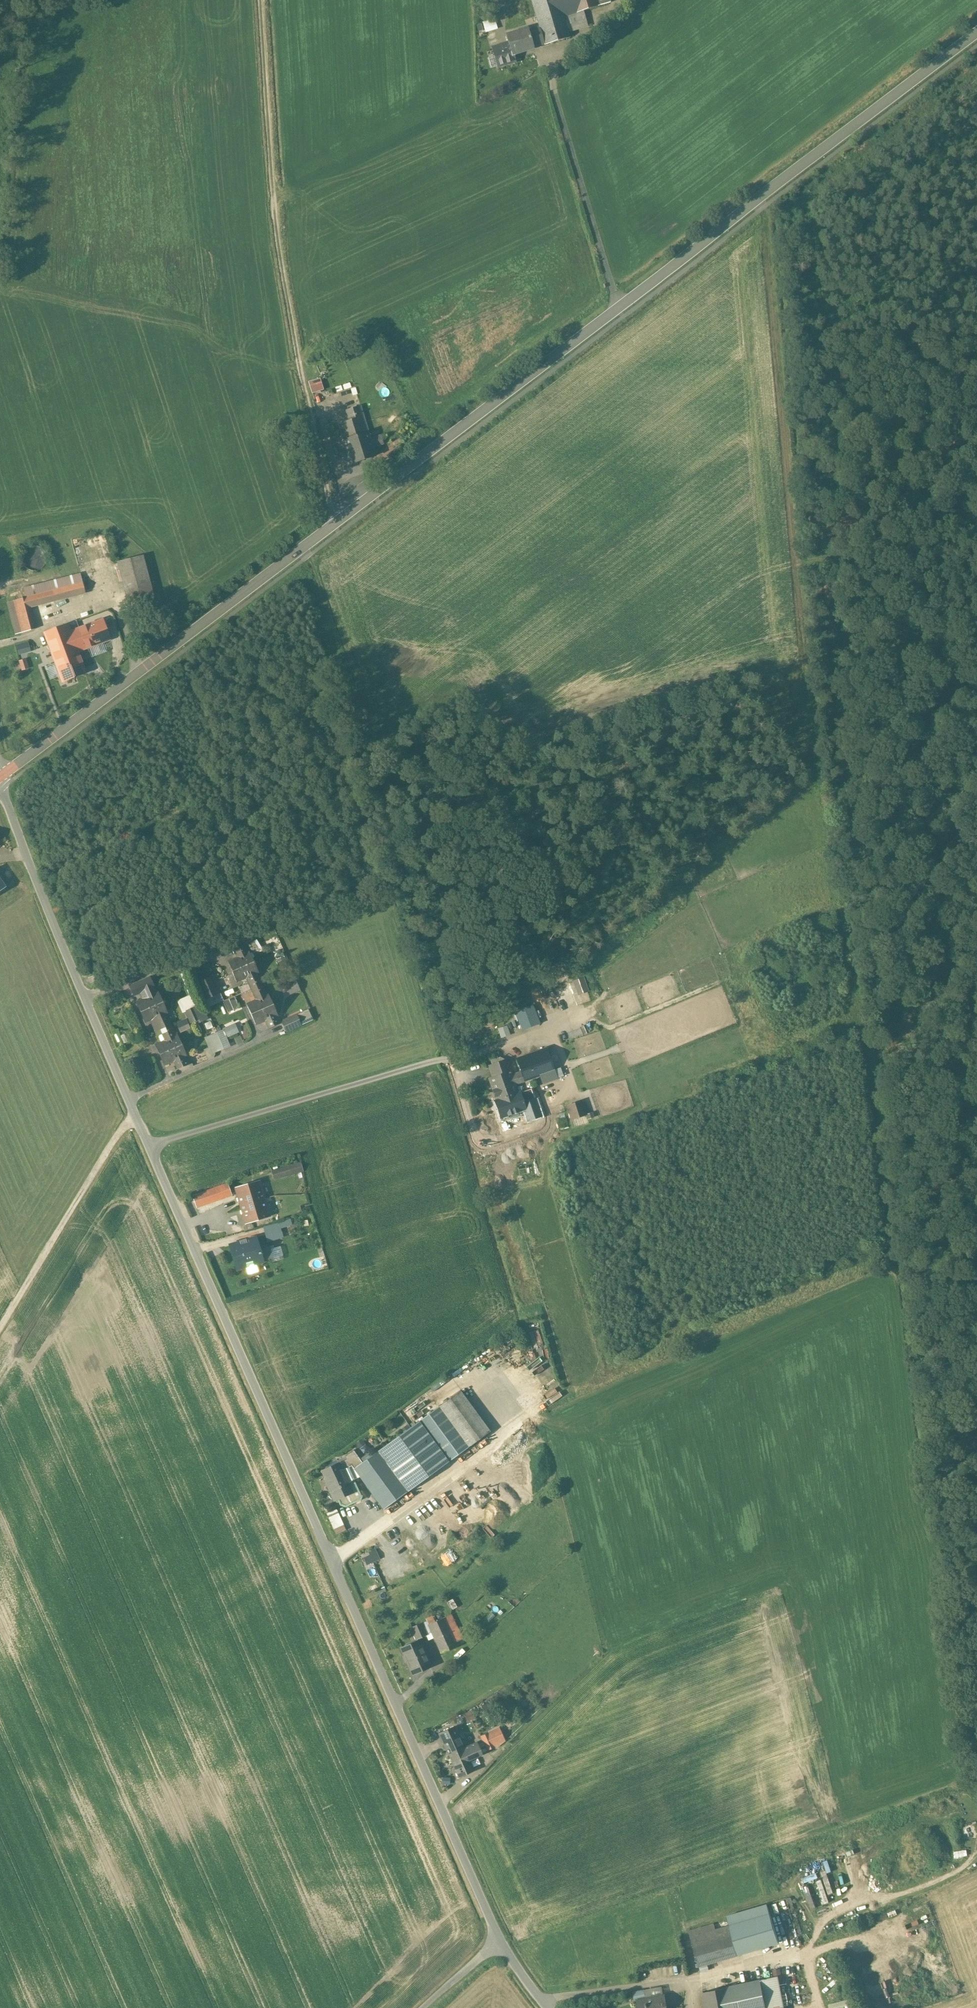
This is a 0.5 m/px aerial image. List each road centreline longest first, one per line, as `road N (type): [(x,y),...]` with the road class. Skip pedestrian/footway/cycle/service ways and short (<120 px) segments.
road 1 (unclassified): [(0,786),(23,861),(496,1940)]
road 2 (unclassified): [(0,782),(976,32)]
road 3 (track): [(259,0),(280,247),(317,458),(343,529)]
road 4 (track): [(617,310),(546,57)]
road 5 (track): [(976,516),(841,557),(799,561)]

